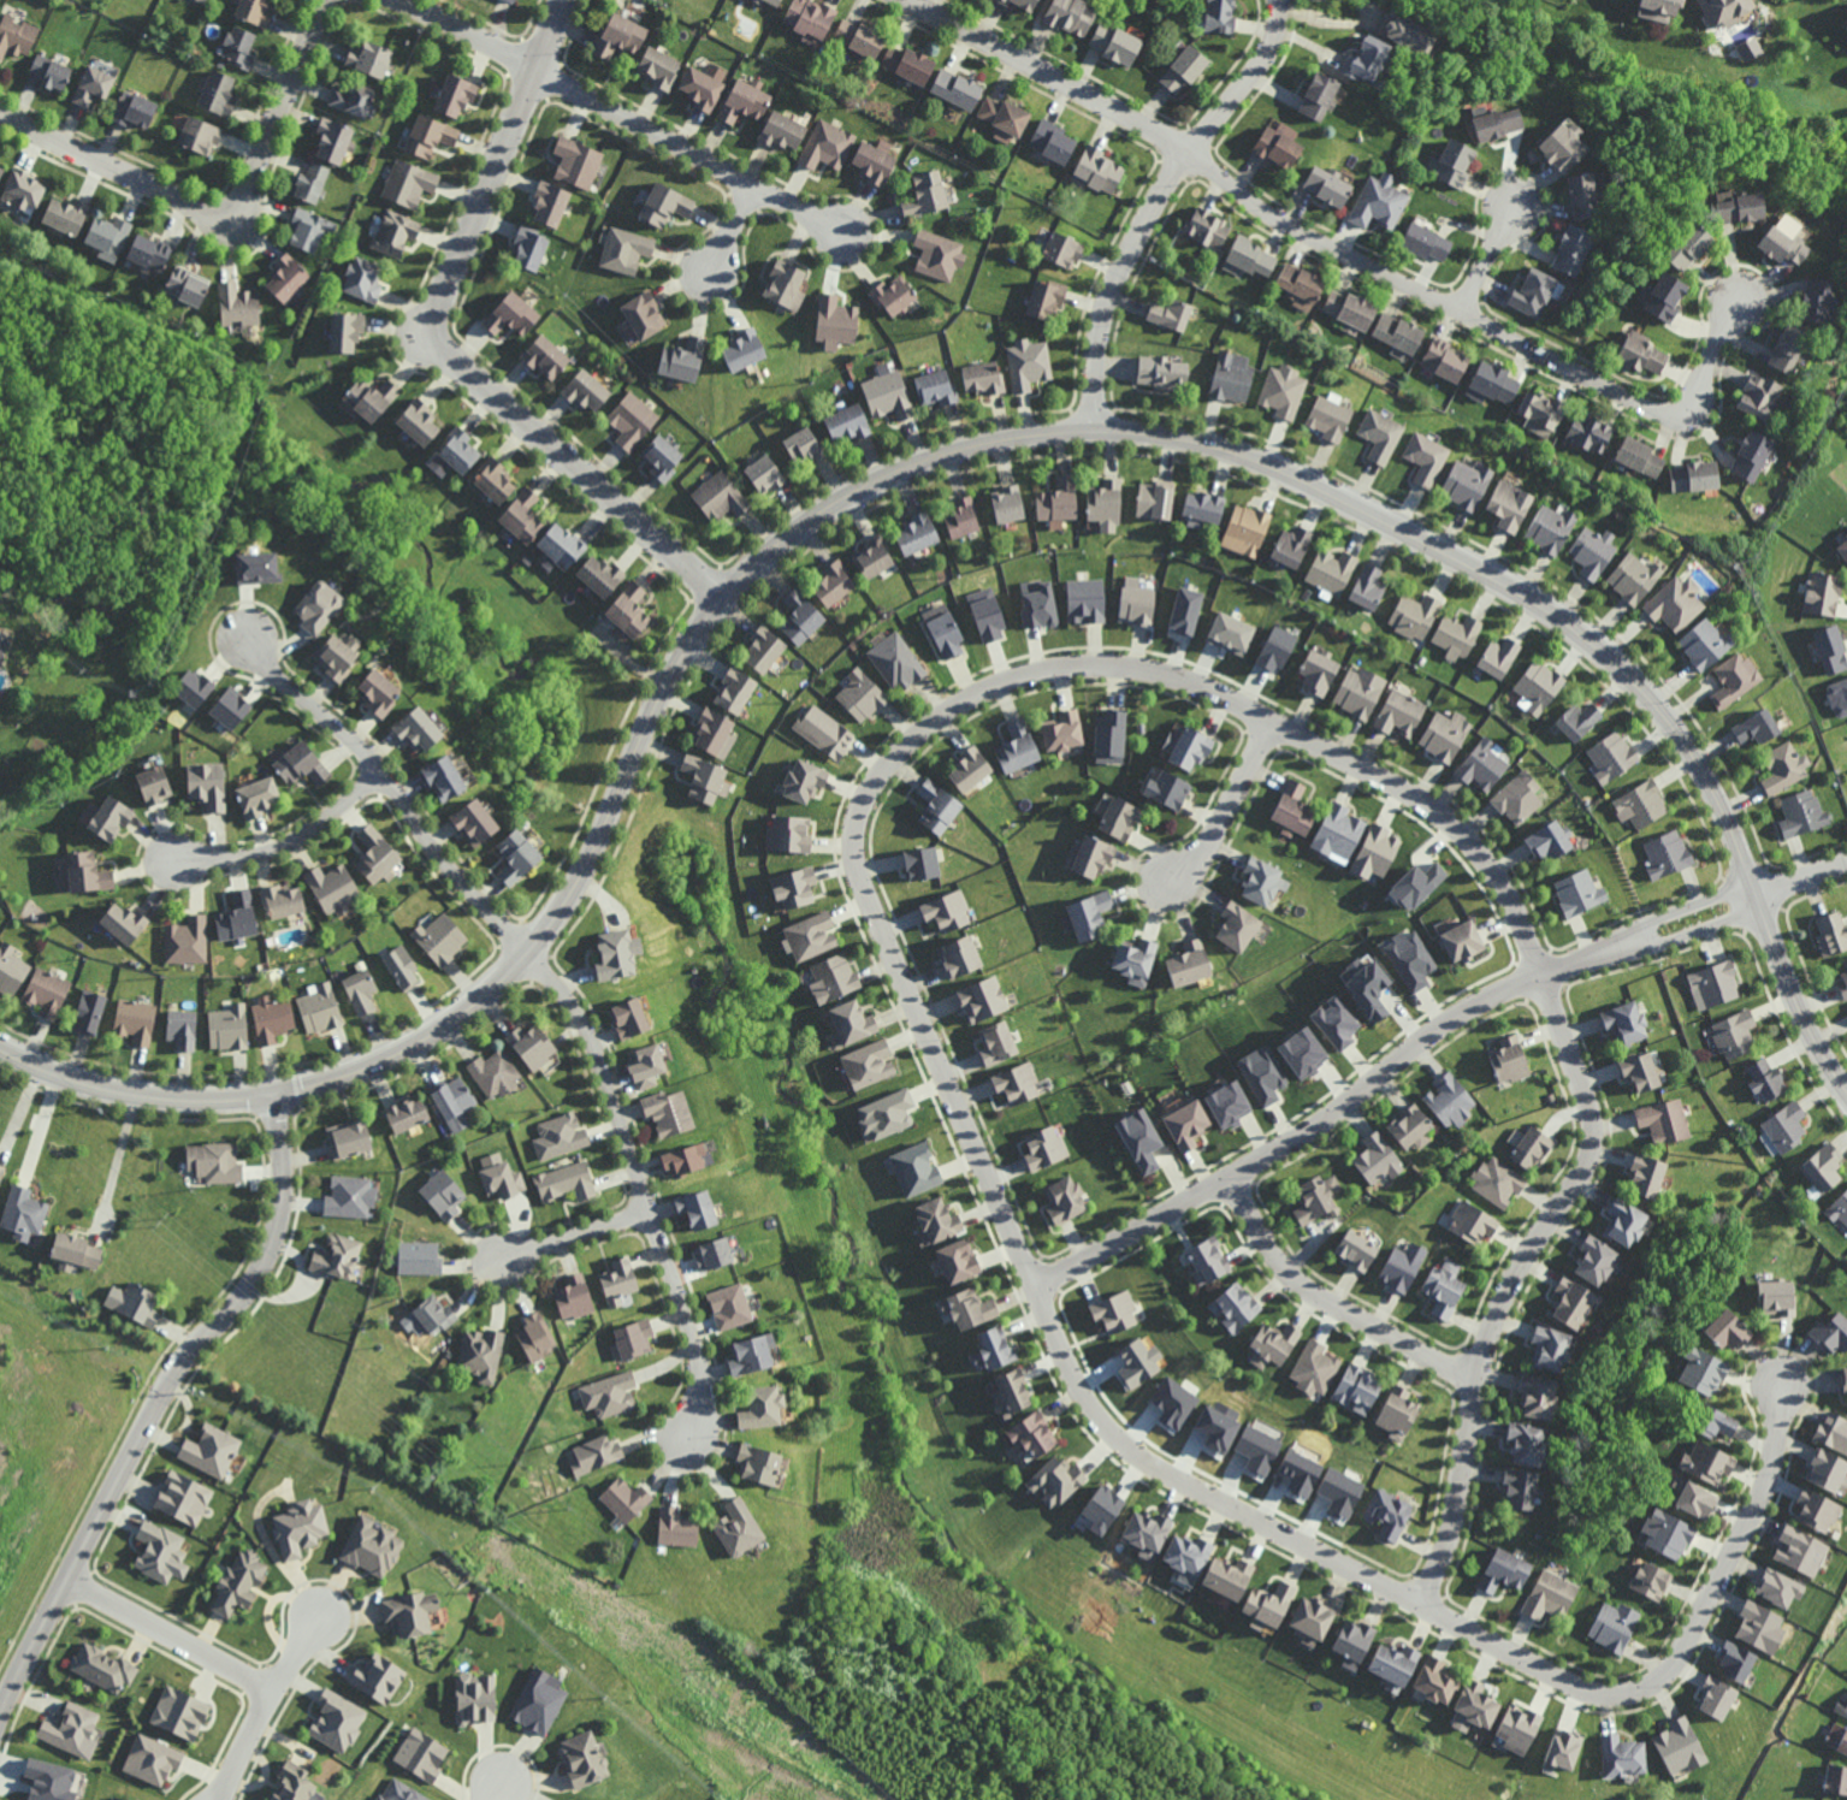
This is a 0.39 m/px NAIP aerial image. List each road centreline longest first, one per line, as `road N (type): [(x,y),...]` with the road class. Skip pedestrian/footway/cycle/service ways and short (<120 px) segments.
road 1 (residential): [(1421,1604),(1135,1449),(1085,1403),(860,878),(853,841),(874,775),(912,732),(983,686),(1070,661),(1197,681),(1420,798),(1470,837),(1505,883),(1587,1086),(1599,1138),(1493,1326),(1452,1532),(1421,1604)]
road 2 (tertiary): [(1846,1089),(1794,990),(1705,774),(1670,720),(1596,644),(1509,584),(1298,475),(1214,443),(1095,427),(967,448),(872,490),(789,546),(729,609),(665,707),(610,842),(561,925),(516,978),(410,1052),(330,1082),(193,1097),(89,1079),(0,1042)]
road 3 (residential): [(907,0),(1191,150),(1290,227),(1642,405),(1667,414),(1688,407),(1740,300)]
road 4 (residential): [(245,643),(383,771),(434,849),(578,1007),(700,1364),(691,1438)]
road 5 (residential): [(568,0),(444,297),(439,334),(736,600)]
road 6 (residential): [(1639,939),(1452,1017),(1337,1112),(1034,1285)]
road 7 (residential): [(283,1091),(291,1191),(273,1257),(237,1308),(180,1358),(0,1706)]
road 8 (residential): [(1786,1378),(1760,1500),(1660,1681),(1616,1694),(1586,1688),(1421,1604)]
road 9 (residential): [(396,0),(851,236)]
road 10 (residential): [(0,112),(188,201),(236,207),(328,0)]
road 11 (residential): [(1279,0),(1269,51),(1184,159),(1113,290),(1095,427)]
road 12 (residential): [(1227,1176),(1272,1250),(1304,1286),(1478,1382)]
road 13 (residential): [(64,1577),(273,1692)]
road 14 (residential): [(177,860),(290,842),(383,771)]
road 15 (residential): [(327,1609),(273,1692),(224,1799)]
road 16 (residential): [(1165,886),(1207,848),(1273,720)]
road 17 (residential): [(503,1262),(652,1214)]
road 18 (residential): [(1753,883),(1659,918),(1639,939)]
road 19 (residential): [(1639,939),(1668,941),(1762,907)]
road 20 (residential): [(1462,314),(1514,205)]

